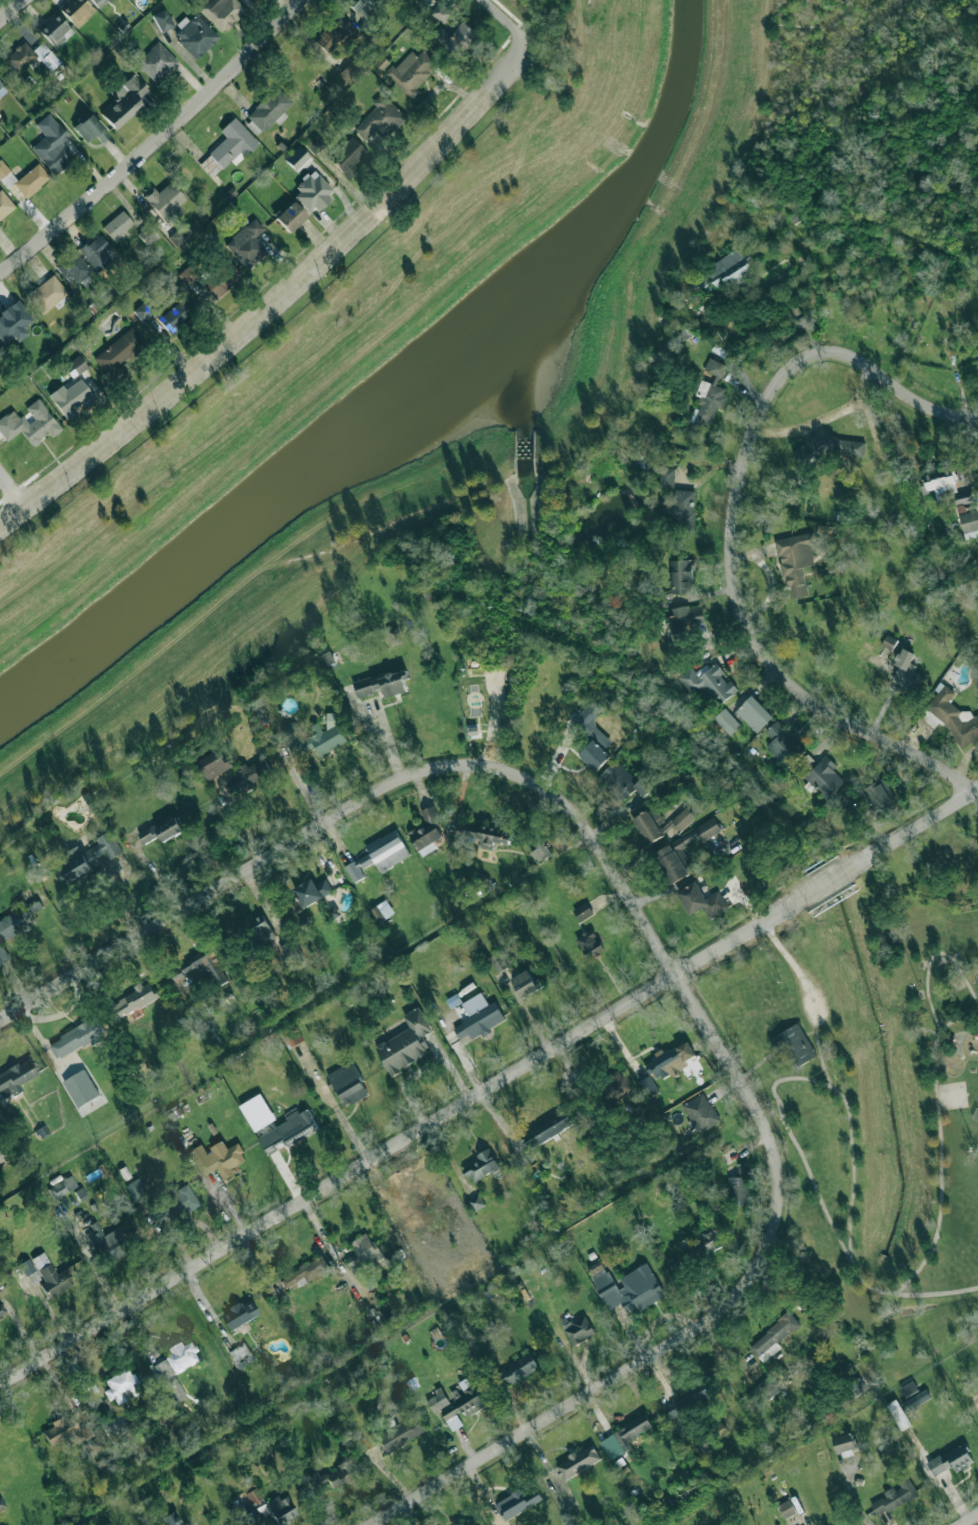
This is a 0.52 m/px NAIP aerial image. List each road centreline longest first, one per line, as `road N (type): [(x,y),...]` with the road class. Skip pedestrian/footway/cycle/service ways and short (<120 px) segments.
road 1 (residential): [(0,1384),(803,896)]
road 2 (residential): [(0,1019),(394,781),(440,765),(521,776),(572,810),(675,974)]
road 3 (residential): [(977,788),(820,709),(782,677),(754,644),(736,603),(730,557),(747,449),(772,393),(802,359),(848,355),(912,401),(977,417)]
road 4 (residential): [(29,506),(153,409),(379,209),(533,43)]
road 5 (residential): [(375,1524),(691,1333),(742,1289)]
road 6 (residential): [(0,274),(200,102),(303,0)]
road 7 (residential): [(675,974),(771,1133),(773,1232),(742,1289)]
road 8 (residential): [(845,871),(977,790)]

